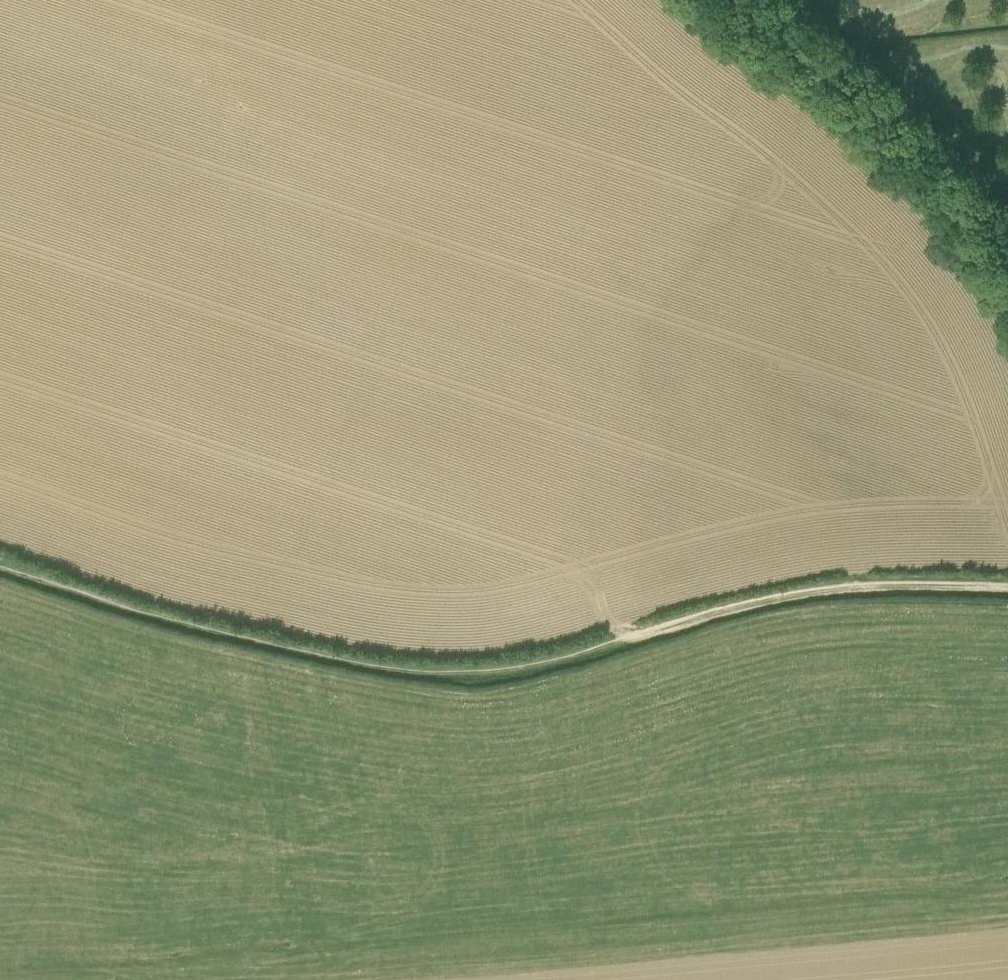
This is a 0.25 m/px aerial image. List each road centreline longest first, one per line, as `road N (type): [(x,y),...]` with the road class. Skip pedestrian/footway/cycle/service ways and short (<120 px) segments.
road 1 (track): [(1007,589),(805,593),(574,656),(464,672),(377,666),(259,641),(0,567)]

